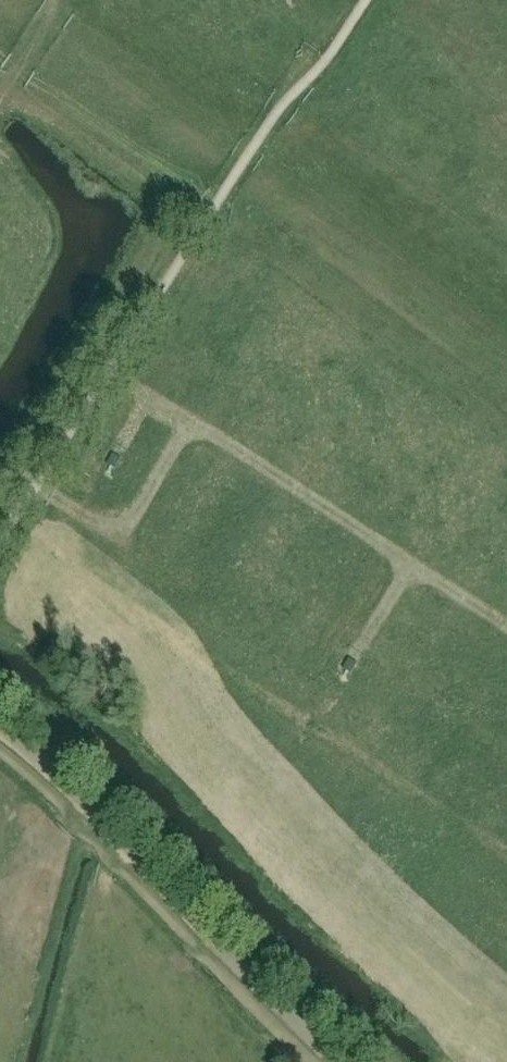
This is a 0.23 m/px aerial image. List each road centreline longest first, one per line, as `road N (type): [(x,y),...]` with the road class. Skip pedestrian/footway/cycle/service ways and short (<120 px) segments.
road 1 (unclassified): [(340,1061),(0,726)]

